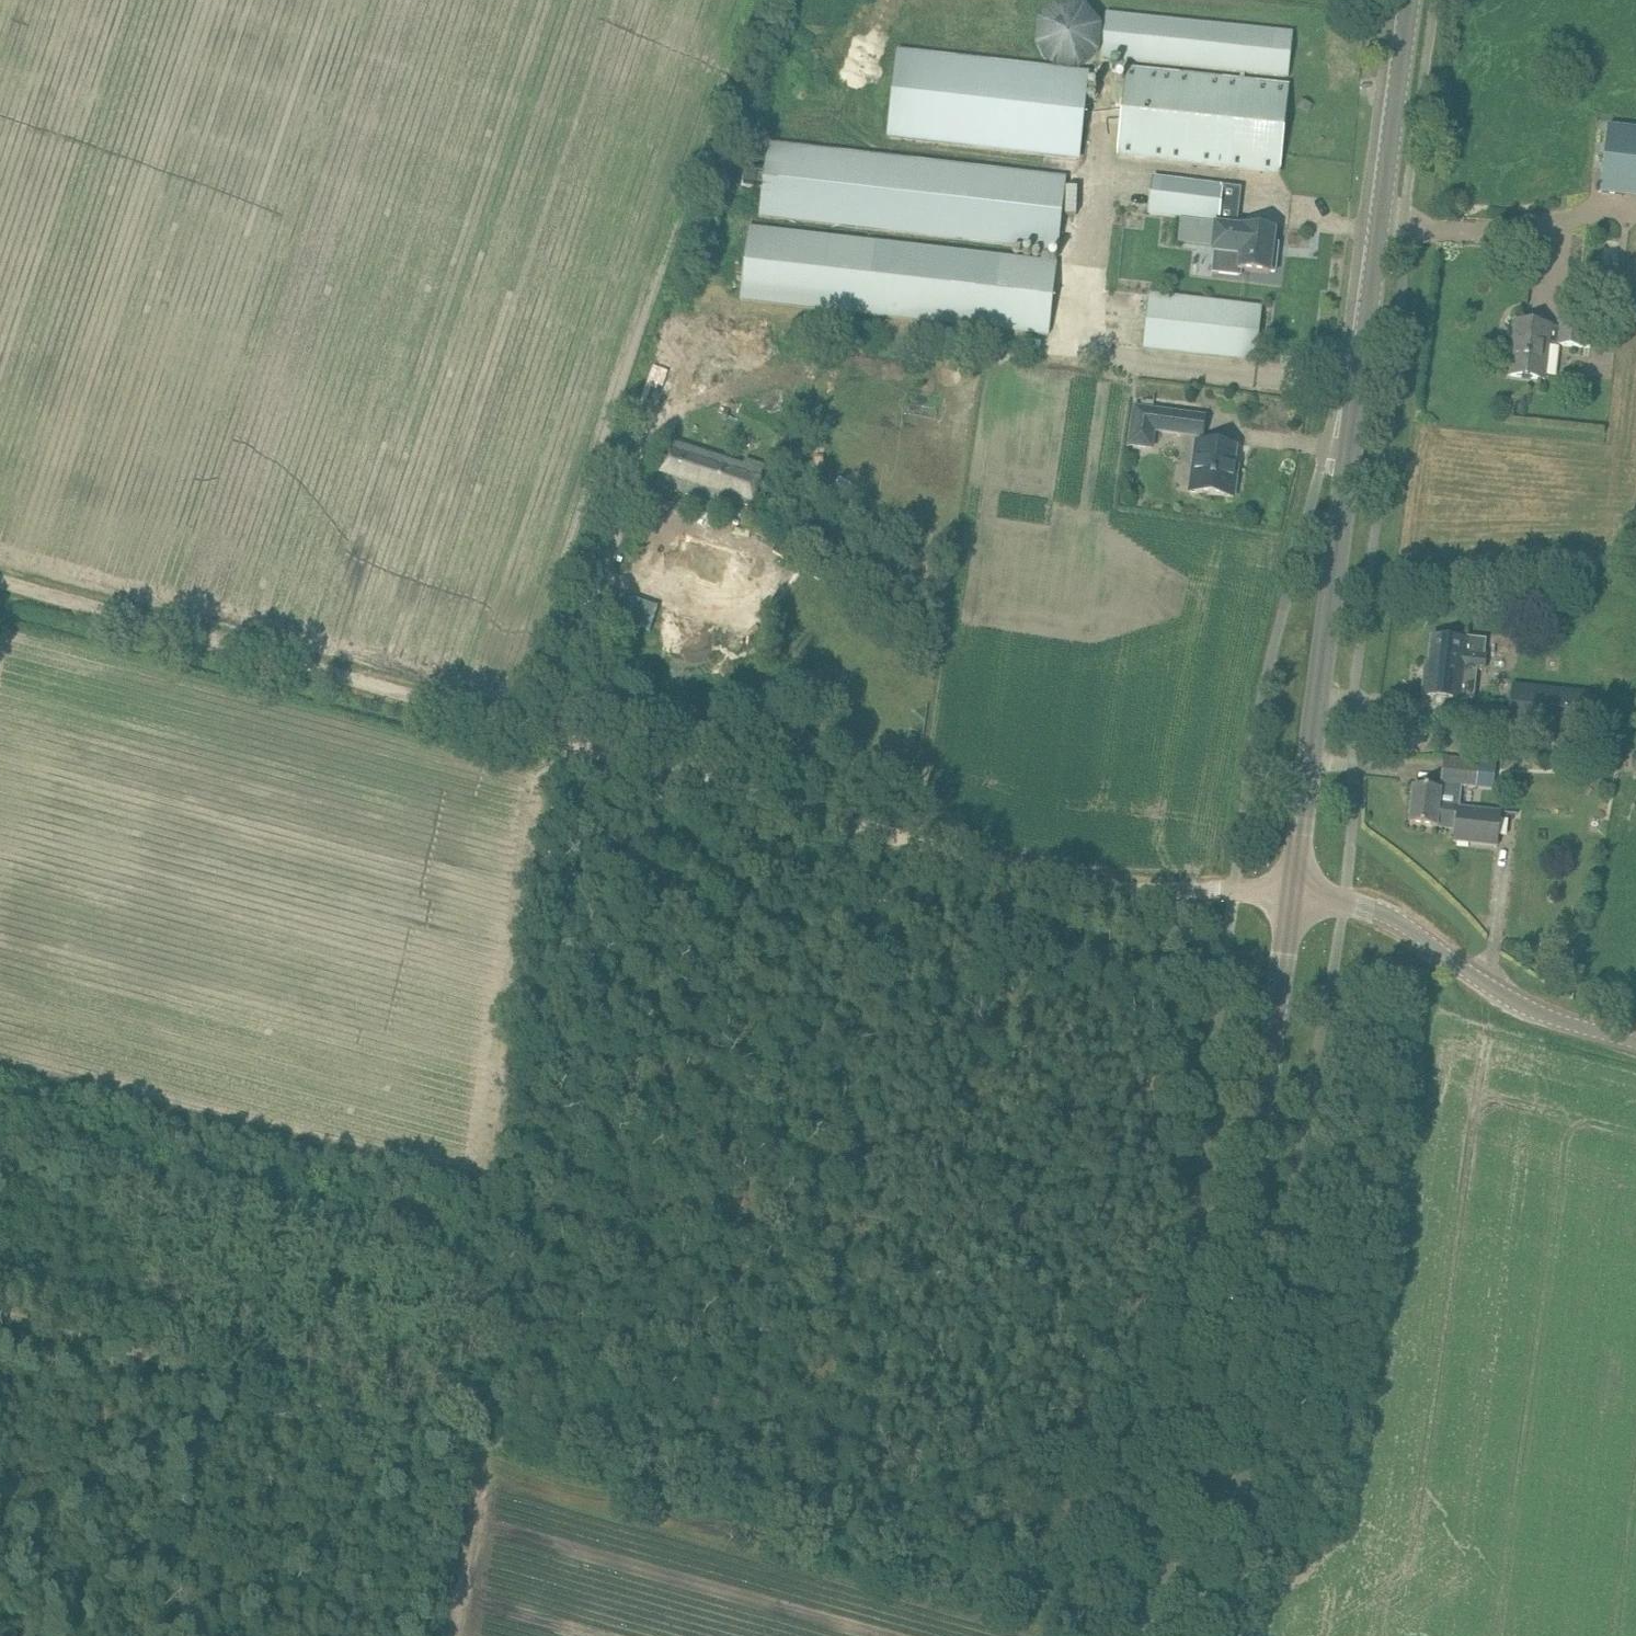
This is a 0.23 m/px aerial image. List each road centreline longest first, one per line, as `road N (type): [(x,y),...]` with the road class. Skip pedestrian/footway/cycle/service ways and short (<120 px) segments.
road 1 (track): [(0,585),(1078,886)]
road 2 (tertiary): [(1292,895),(1411,0)]
road 3 (tertiary): [(1186,1635),(1292,895)]
road 4 (unclassified): [(1292,895),(1379,911),(1535,1012),(1635,1041)]
road 5 (unclassified): [(1078,886),(1236,887),(1292,895)]

